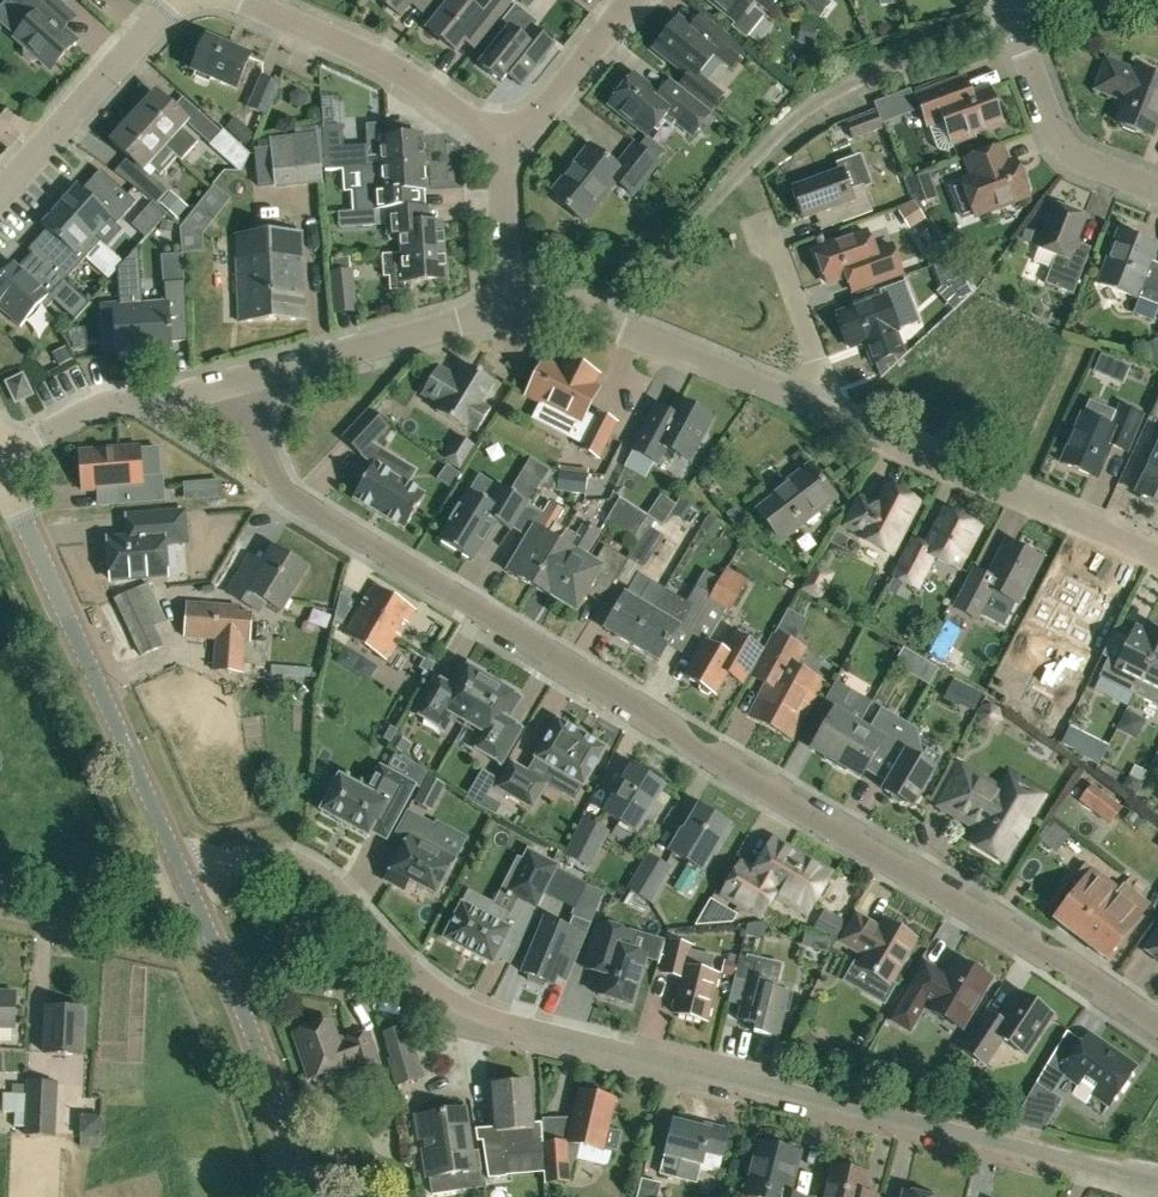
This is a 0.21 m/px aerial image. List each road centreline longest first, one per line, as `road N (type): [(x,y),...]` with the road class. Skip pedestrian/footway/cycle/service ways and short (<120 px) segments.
road 1 (unclassified): [(1157,1032),(792,791),(297,506),(277,480),(250,383)]
road 2 (unclassified): [(1157,1185),(493,1018),(437,990),(308,866),(278,861),(191,887)]
road 3 (secondary): [(191,887),(2,472)]
road 4 (residential): [(1157,567),(810,405)]
road 5 (secondary): [(303,1196),(243,1007),(191,887)]
road 6 (unclassified): [(810,405),(590,316),(510,310)]
road 7 (residential): [(505,144),(331,33),(248,0)]
road 8 (unclassified): [(250,383),(510,310)]
road 9 (unclassified): [(0,198),(183,0)]
road 10 (unclassified): [(0,454),(89,414),(250,383)]
road 11 (residential): [(1157,192),(1079,163),(1049,116),(1016,0)]
road 12 (unclassified): [(191,887),(78,920),(0,910)]
road 13 (residential): [(505,144),(543,112),(631,0)]
road 14 (residential): [(510,310),(505,144)]

